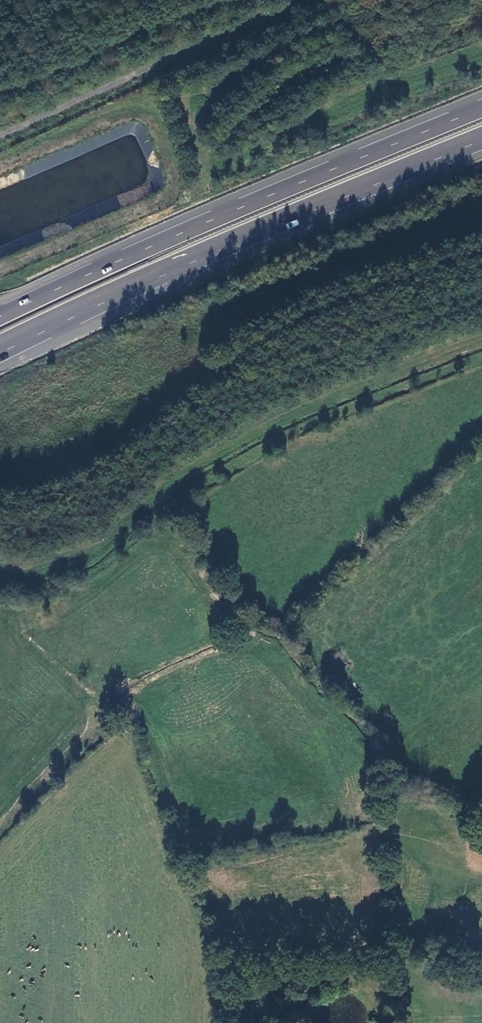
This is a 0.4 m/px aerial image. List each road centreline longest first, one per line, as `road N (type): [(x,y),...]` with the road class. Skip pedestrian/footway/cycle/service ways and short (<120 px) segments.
road 1 (motorway): [(0,350),(481,139)]
road 2 (motorway): [(481,109),(0,318)]
road 3 (unclassified): [(286,12),(0,138)]
road 4 (track): [(0,168),(150,108),(182,185),(163,204)]
road 5 (track): [(163,204),(0,278)]

